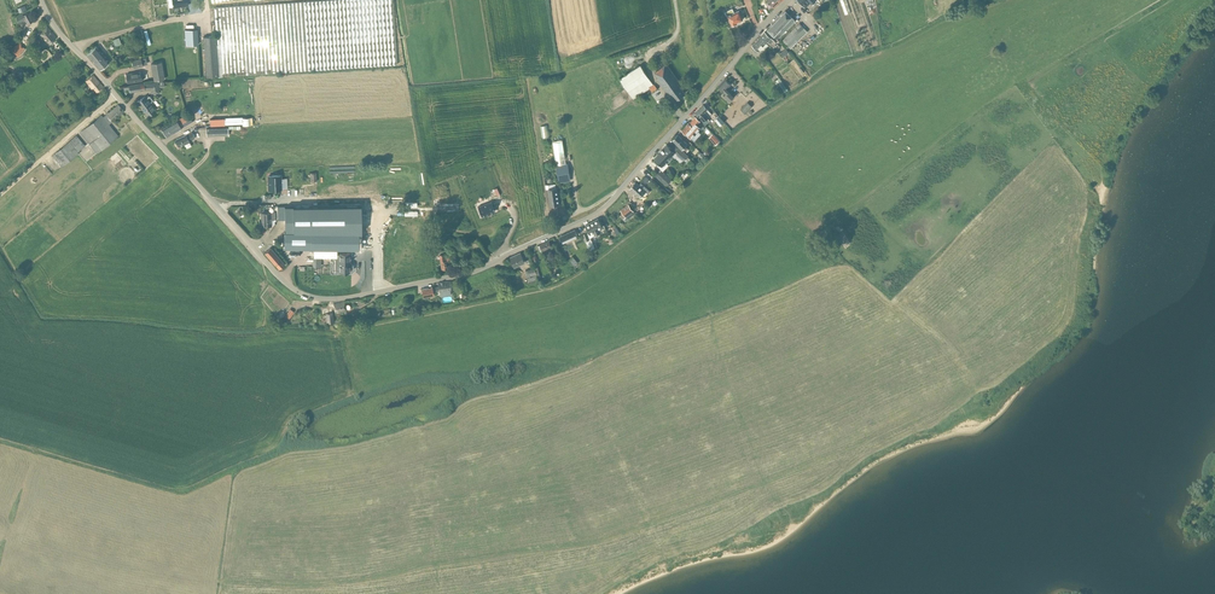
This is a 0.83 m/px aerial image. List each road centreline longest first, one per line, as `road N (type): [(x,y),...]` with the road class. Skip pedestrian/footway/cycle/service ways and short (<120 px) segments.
road 1 (tertiary): [(299,292),(340,298),(464,275),(597,213),(788,0)]
road 2 (tertiary): [(299,292),(60,34),(41,0)]

